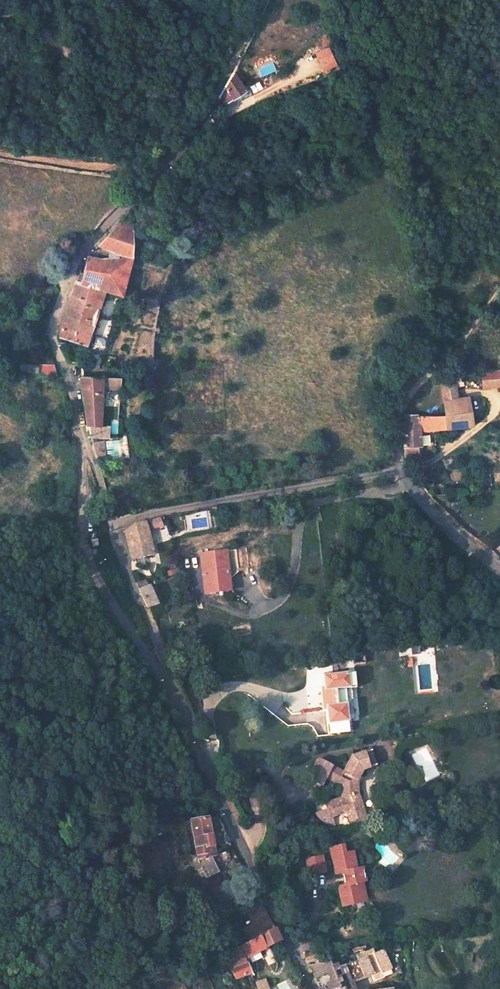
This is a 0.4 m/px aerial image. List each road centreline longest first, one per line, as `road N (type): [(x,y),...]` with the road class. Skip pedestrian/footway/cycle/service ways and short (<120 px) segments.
road 1 (unclassified): [(260,0),(195,131),(73,267),(53,335),(83,432)]
road 2 (residential): [(112,521),(397,471),(473,548)]
road 3 (unclassified): [(179,703),(311,988)]
road 4 (residential): [(83,432),(85,547),(96,580),(179,703)]
road 5 (track): [(499,289),(406,399),(396,420),(397,471)]
road 6 (unclassified): [(112,521),(179,703)]
road 7 (track): [(159,173),(0,149)]

